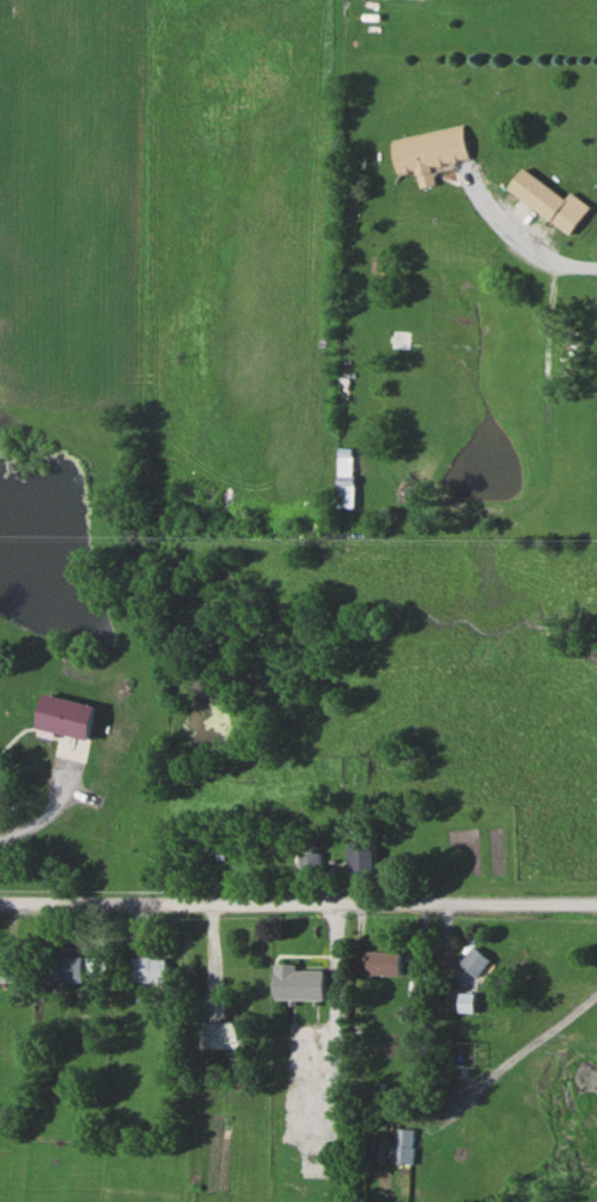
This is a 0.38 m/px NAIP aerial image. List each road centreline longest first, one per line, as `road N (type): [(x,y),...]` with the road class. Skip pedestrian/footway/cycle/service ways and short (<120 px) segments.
road 1 (residential): [(596,903),(0,901)]

